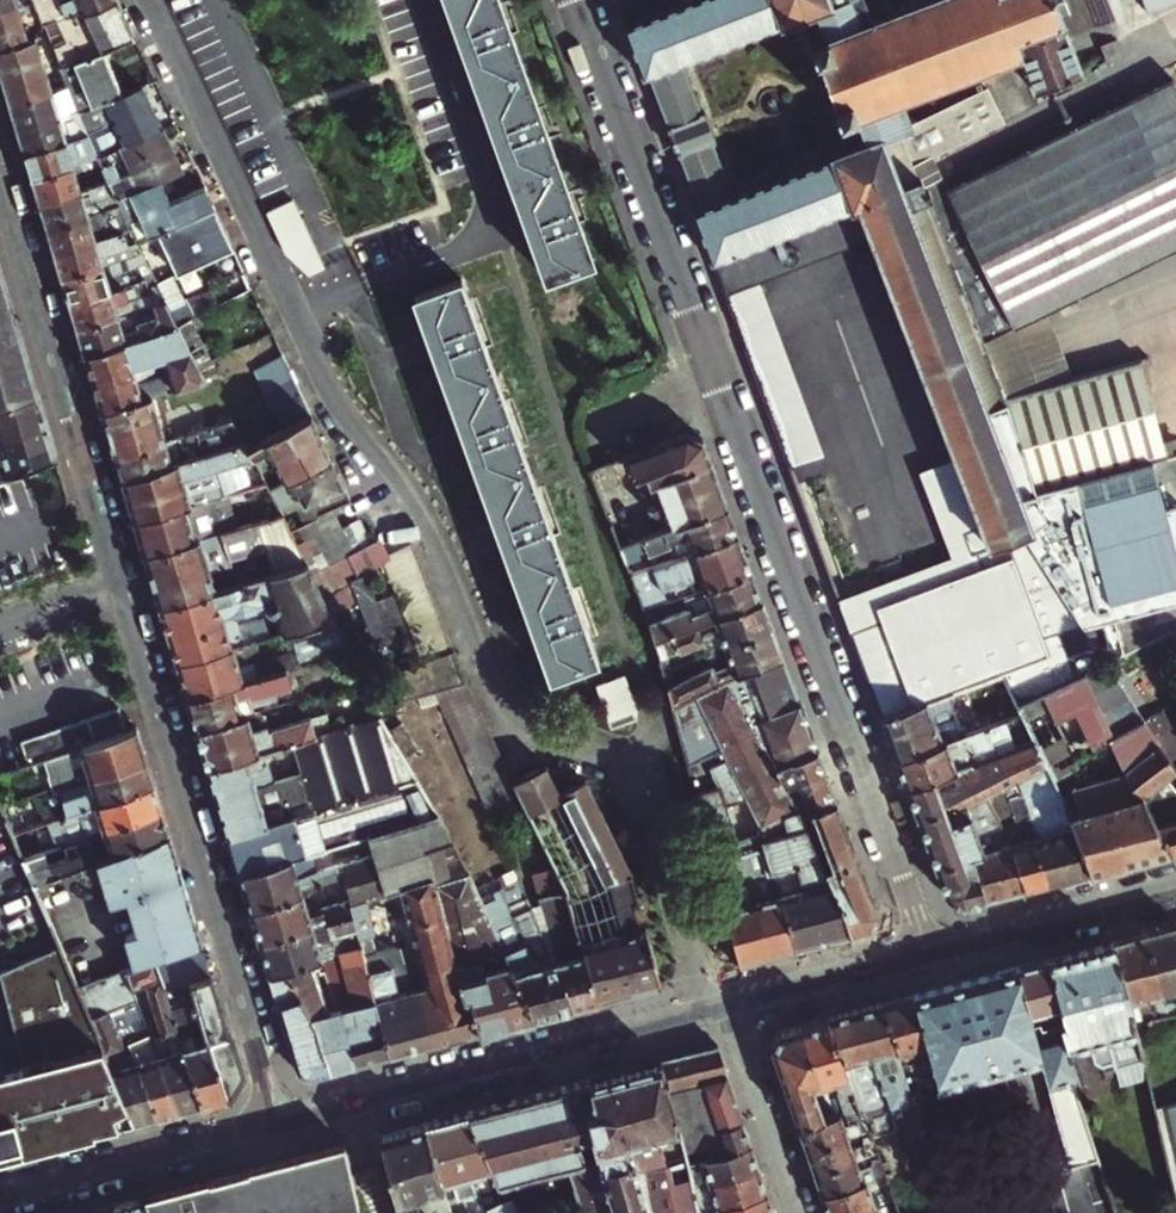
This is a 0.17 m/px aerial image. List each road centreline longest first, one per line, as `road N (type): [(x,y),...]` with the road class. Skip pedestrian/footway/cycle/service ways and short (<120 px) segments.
road 1 (residential): [(152,0),(319,371),(426,514),(508,705),(537,729),(630,770),(650,797),(714,1009)]
road 2 (residential): [(0,187),(276,1125)]
road 3 (residential): [(929,953),(721,386)]
road 4 (residential): [(714,1009),(276,1125)]
road 5 (residential): [(721,386),(579,0)]
road 6 (residential): [(276,1125),(0,1199)]
road 7 (residential): [(1175,889),(929,953)]
road 8 (residential): [(730,1005),(799,1212)]
road 9 (residential): [(929,953),(730,1005)]
road 10 (residential): [(721,386),(585,437)]

